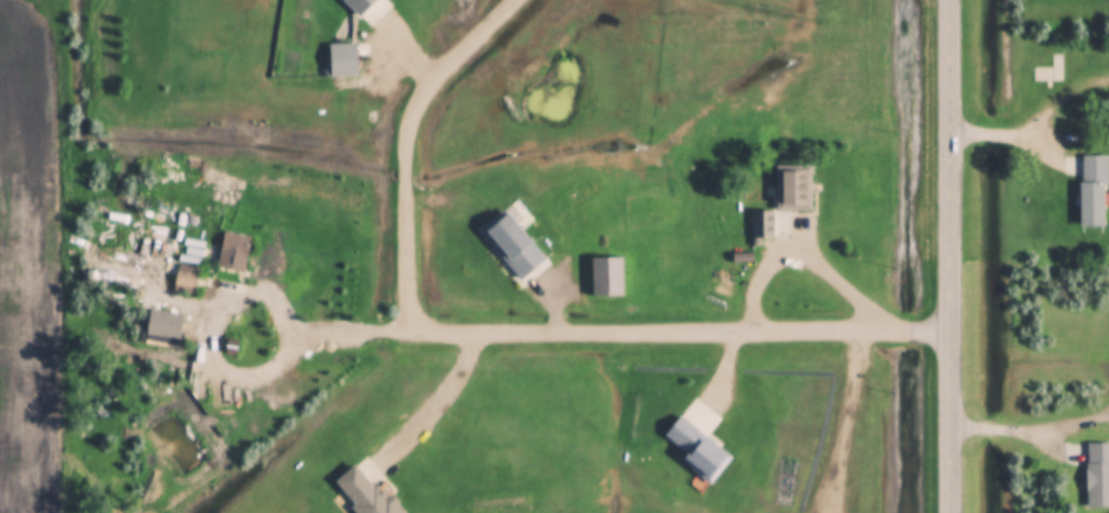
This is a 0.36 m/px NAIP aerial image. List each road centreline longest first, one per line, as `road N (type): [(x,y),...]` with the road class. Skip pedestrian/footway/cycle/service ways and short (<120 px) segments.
road 1 (residential): [(515,0),(417,108),(409,328),(951,332)]
road 2 (tertiary): [(952,512),(956,0)]

